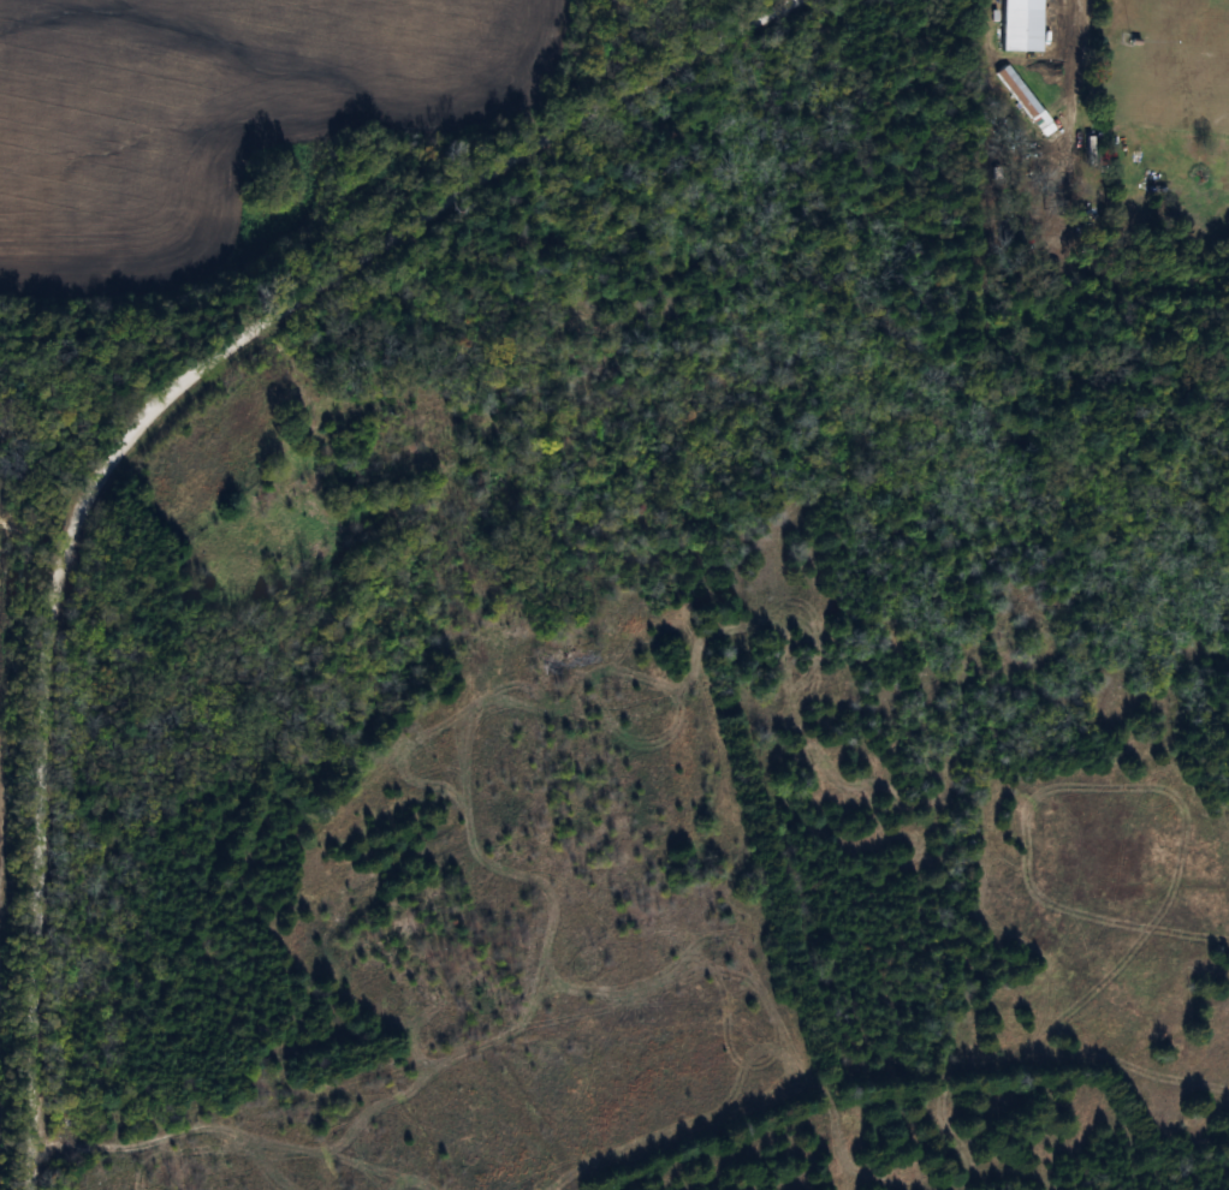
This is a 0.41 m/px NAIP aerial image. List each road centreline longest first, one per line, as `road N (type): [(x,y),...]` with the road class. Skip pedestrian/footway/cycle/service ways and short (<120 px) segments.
road 1 (residential): [(41,1189),(71,629),(81,545),(109,472),(186,376),(461,196),(808,0)]

